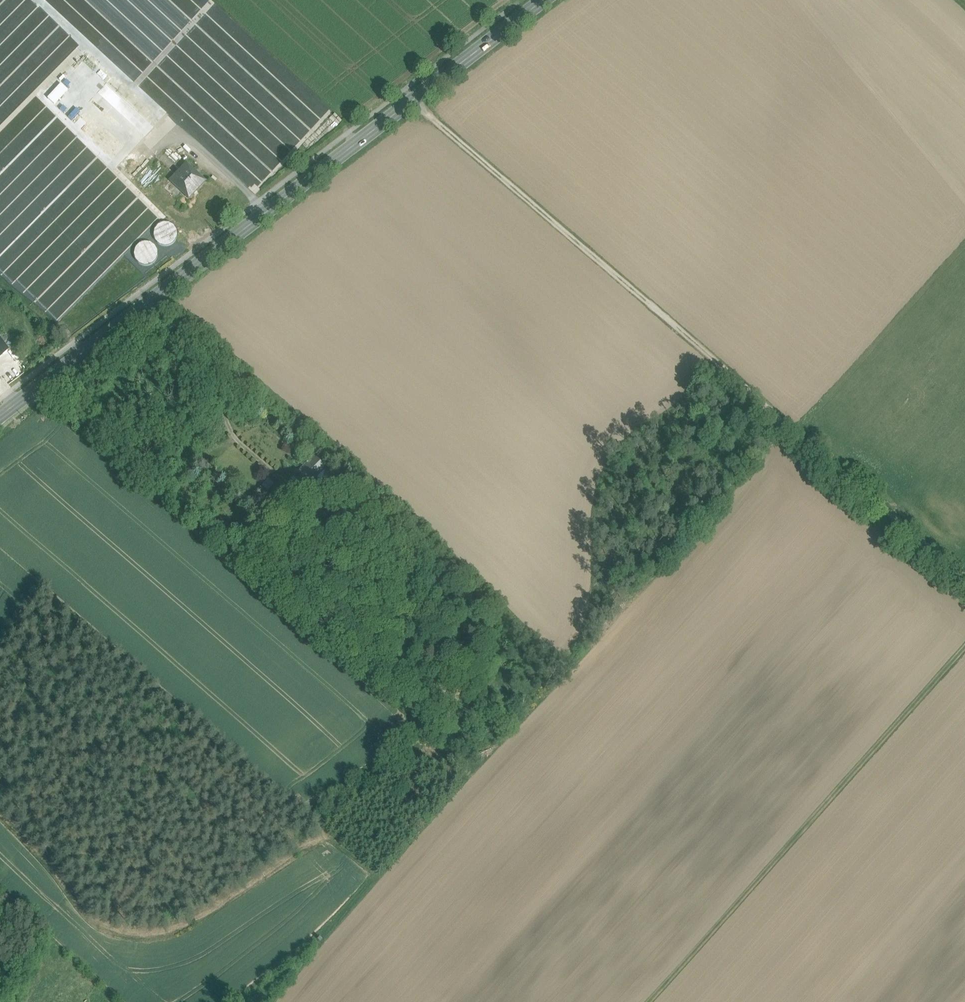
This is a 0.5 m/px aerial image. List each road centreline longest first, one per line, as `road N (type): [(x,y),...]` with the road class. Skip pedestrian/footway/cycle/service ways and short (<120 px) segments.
road 1 (track): [(964,575),(413,101)]
road 2 (primary): [(0,416),(544,0)]
road 3 (track): [(657,1001),(964,653)]
road 4 (track): [(0,819),(92,922),(147,938),(199,926),(326,826)]

